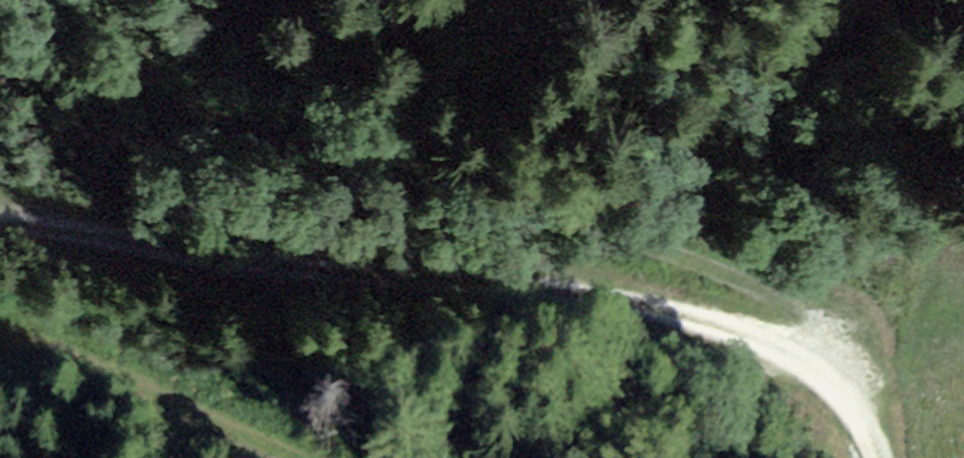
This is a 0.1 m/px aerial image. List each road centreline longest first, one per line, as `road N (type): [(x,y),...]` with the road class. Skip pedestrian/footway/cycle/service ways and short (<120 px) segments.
road 1 (track): [(0,63),(310,134),(611,224),(725,278),(800,335),(839,408)]
road 2 (track): [(839,408),(760,345),(610,301),(111,240),(0,237)]

